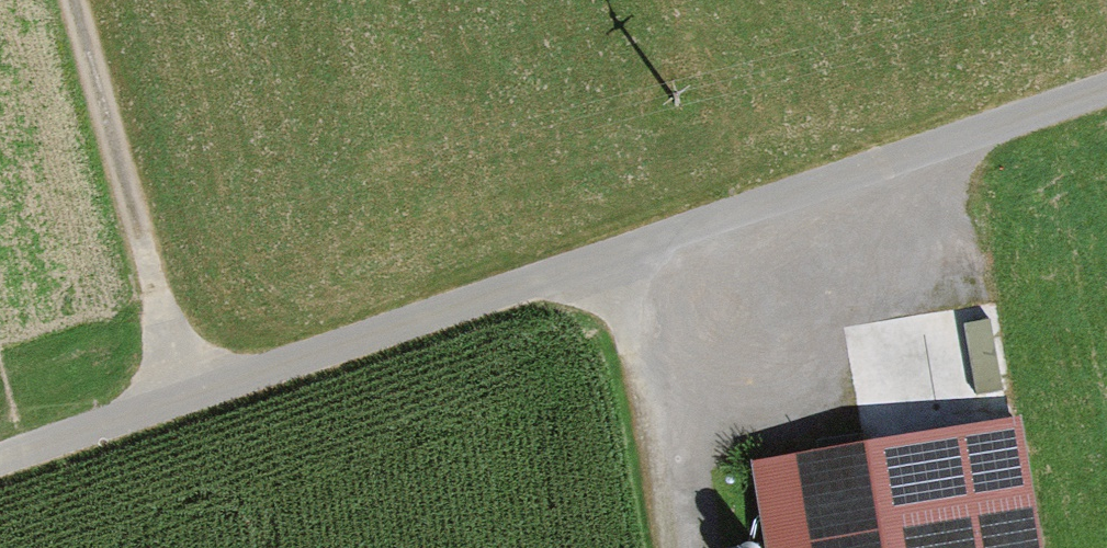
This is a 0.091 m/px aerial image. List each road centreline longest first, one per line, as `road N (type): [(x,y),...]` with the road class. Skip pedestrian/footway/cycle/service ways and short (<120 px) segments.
road 1 (unclassified): [(0,449),(176,386),(615,256),(1106,88)]
road 2 (track): [(63,0),(176,386)]
road 3 (track): [(615,256),(662,547)]

